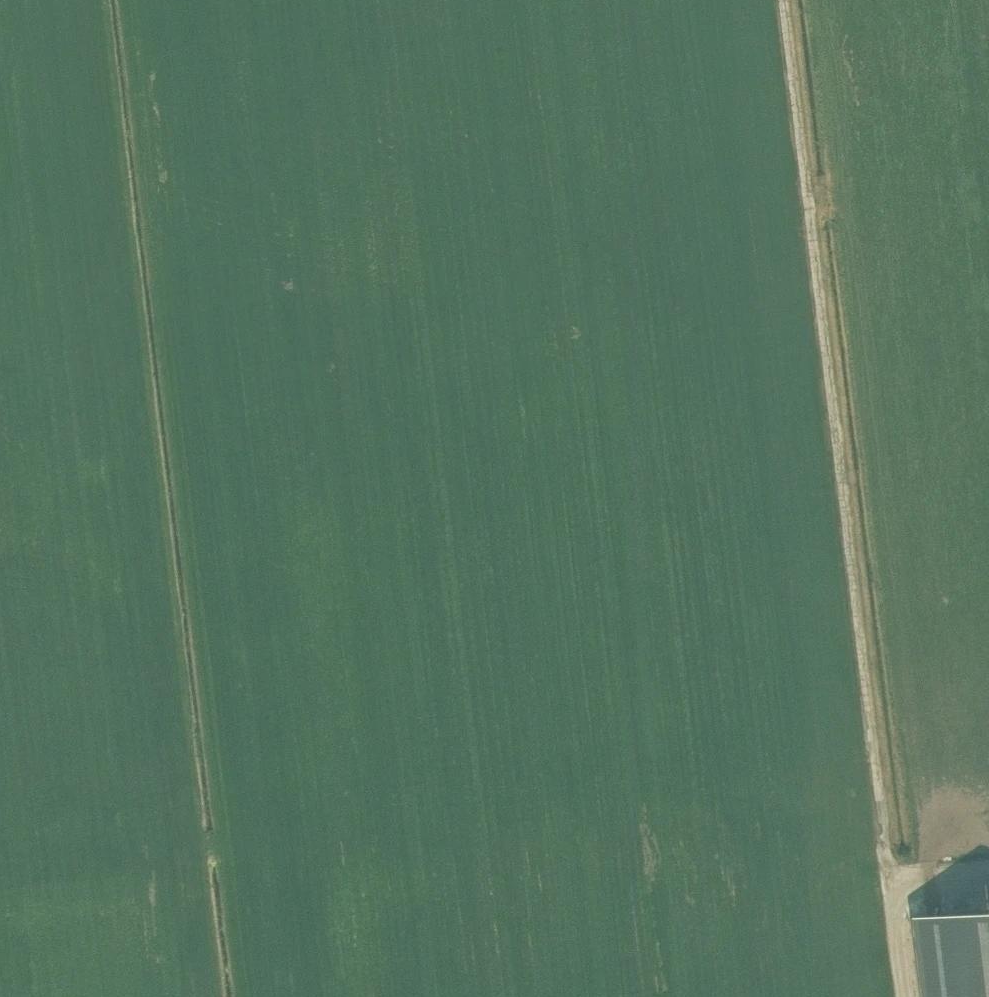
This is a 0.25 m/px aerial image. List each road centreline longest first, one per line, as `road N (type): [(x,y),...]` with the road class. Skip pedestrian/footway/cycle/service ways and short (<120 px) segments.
road 1 (track): [(904,996),(784,0)]

